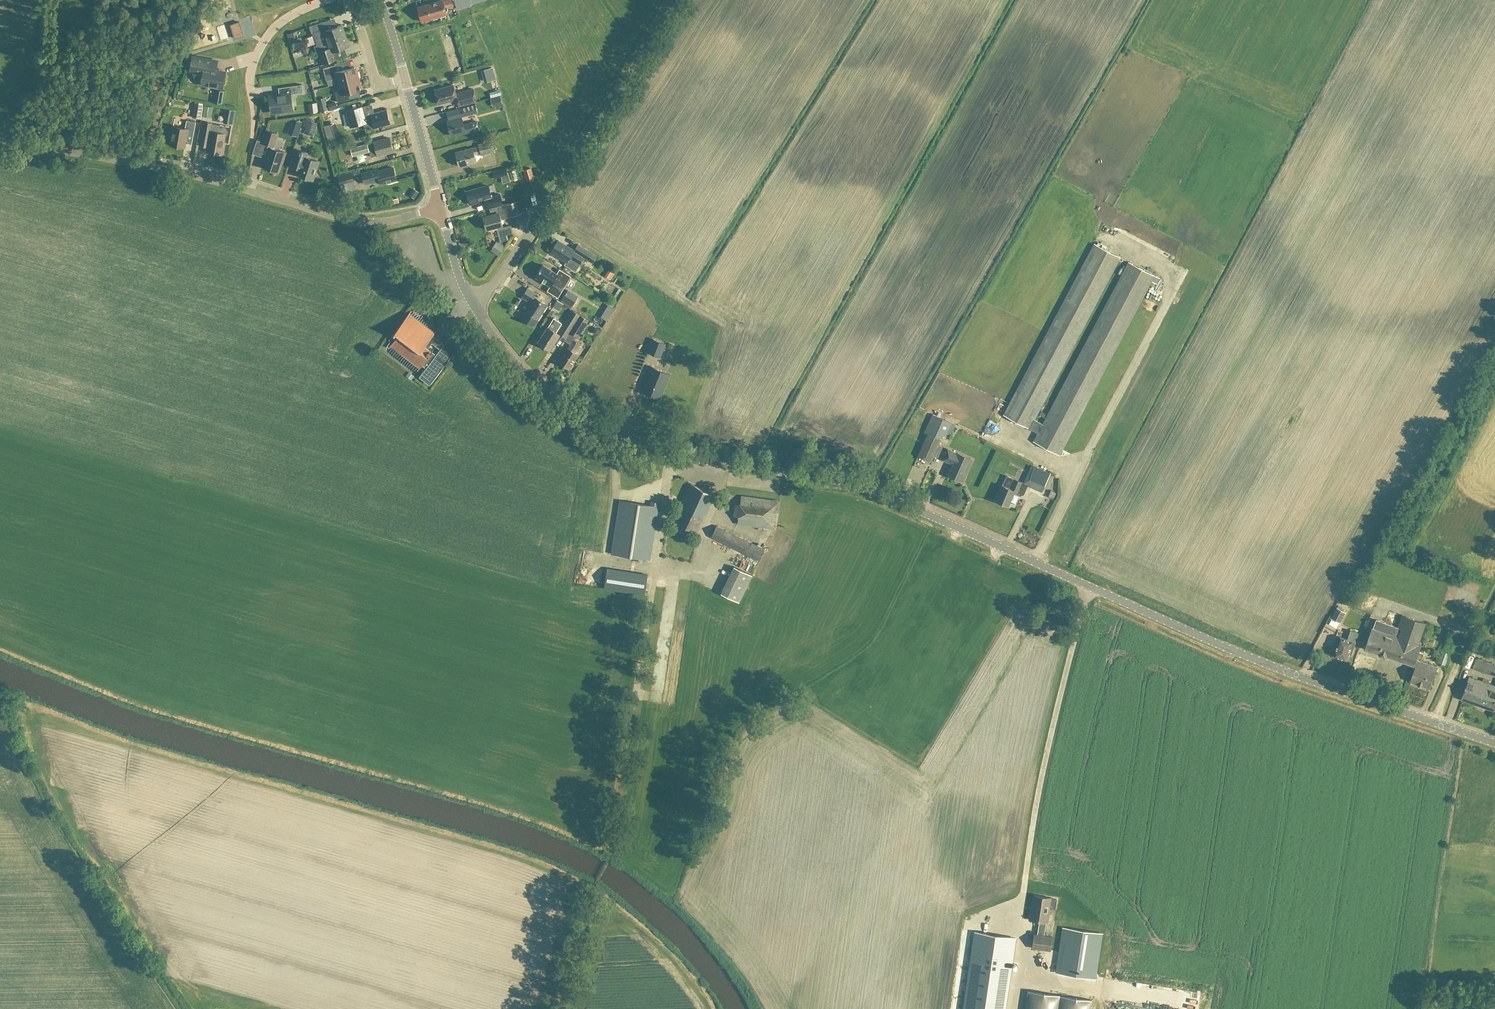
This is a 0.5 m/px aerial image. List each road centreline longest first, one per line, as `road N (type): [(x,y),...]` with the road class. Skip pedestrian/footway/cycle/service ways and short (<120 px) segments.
road 1 (tertiary): [(1494,745),(1265,665),(866,488),(713,463),(598,425),(521,372),(471,303)]
road 2 (unclassified): [(441,209),(356,222),(194,177),(0,140)]
road 3 (unclassified): [(471,303),(491,290),(679,0)]
road 4 (tertiary): [(441,209),(380,0)]
road 5 (residential): [(325,0),(269,35),(252,65),(251,98)]

